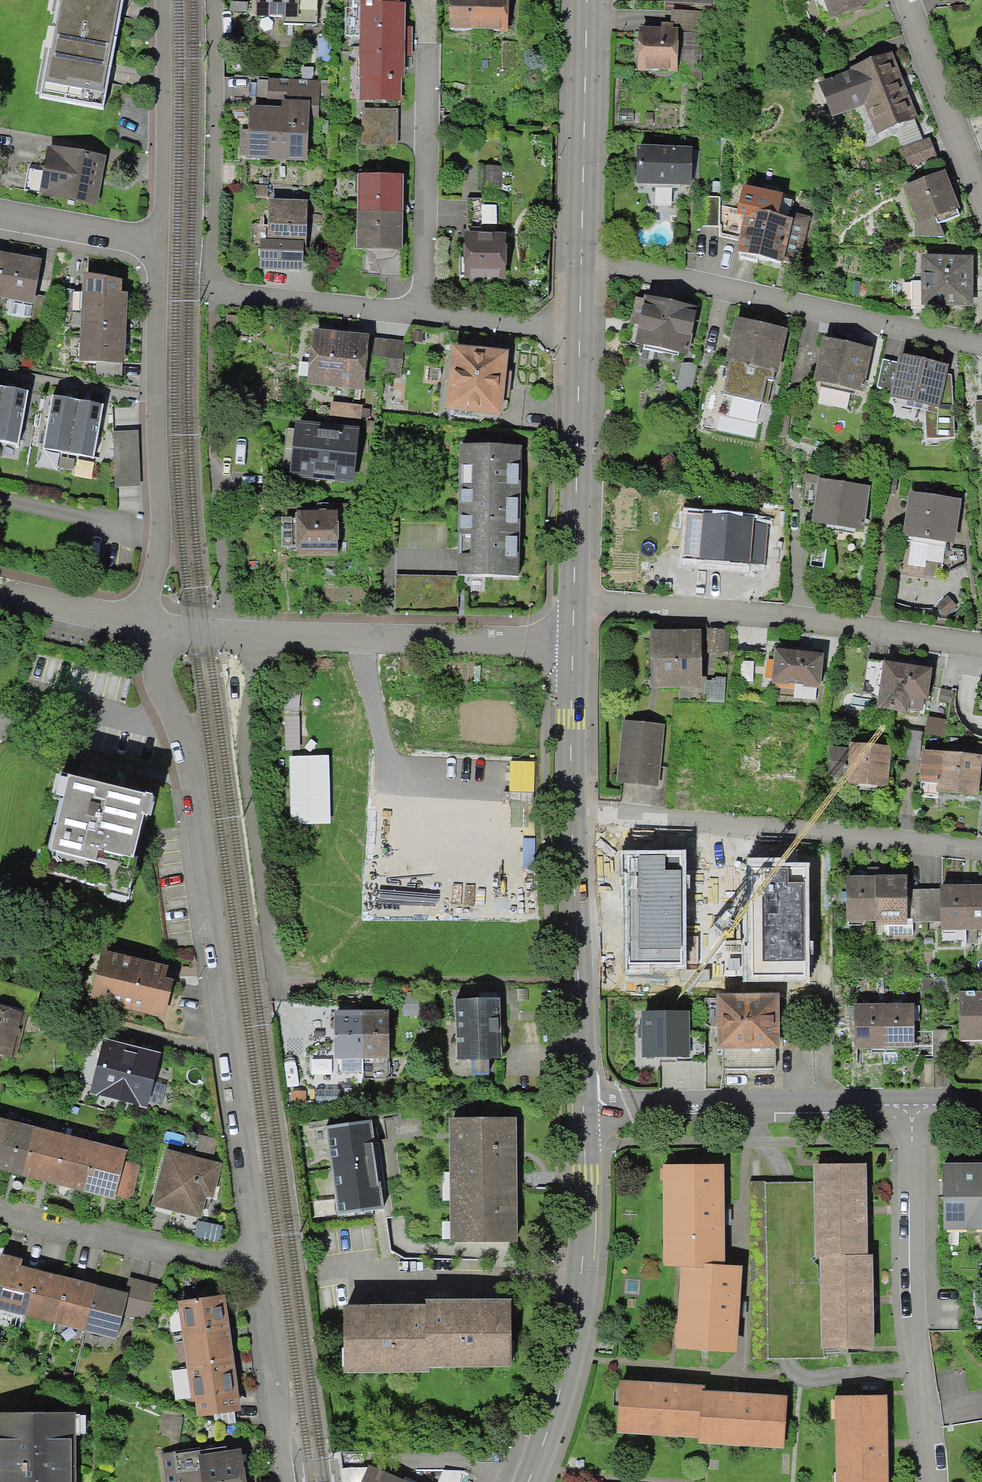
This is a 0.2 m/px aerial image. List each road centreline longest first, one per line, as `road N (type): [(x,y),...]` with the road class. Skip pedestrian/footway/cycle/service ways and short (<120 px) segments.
road 1 (residential): [(164,627),(156,672),(183,739),(252,1269)]
road 2 (residential): [(212,0),(211,290),(420,316)]
road 3 (residential): [(571,811),(981,852)]
road 4 (residential): [(981,645),(736,612),(573,606)]
road 5 (residential): [(581,260),(981,345)]
road 6 (residential): [(137,623),(162,547),(156,412),(161,238)]
road 7 (secondary): [(527,1481),(569,1358),(580,1284),(583,1110)]
road 8 (residential): [(936,1481),(918,1330),(912,1106)]
road 9 (residential): [(255,635),(244,725),(272,979)]
road 10 (residential): [(583,1110),(912,1106)]
road 11 (residential): [(255,635),(572,645)]
road 12 (secondary): [(583,1110),(571,811)]
road 13 (residential): [(420,316),(426,39)]
road 14 (secondary): [(573,606),(579,333)]
road 15 (secondary): [(581,260),(587,0)]
road 16 (residential): [(252,1269),(0,1212)]
road 17 (residential): [(161,238),(163,0)]
road 18 (residential): [(252,1269),(284,1481)]
road 19 (residential): [(981,179),(910,0)]
road 20 (secondary): [(571,811),(572,645)]
road 21 (residential): [(0,209),(161,238)]
road 22 (residential): [(420,316),(579,333)]
road 23 (residential): [(0,594),(137,623)]

